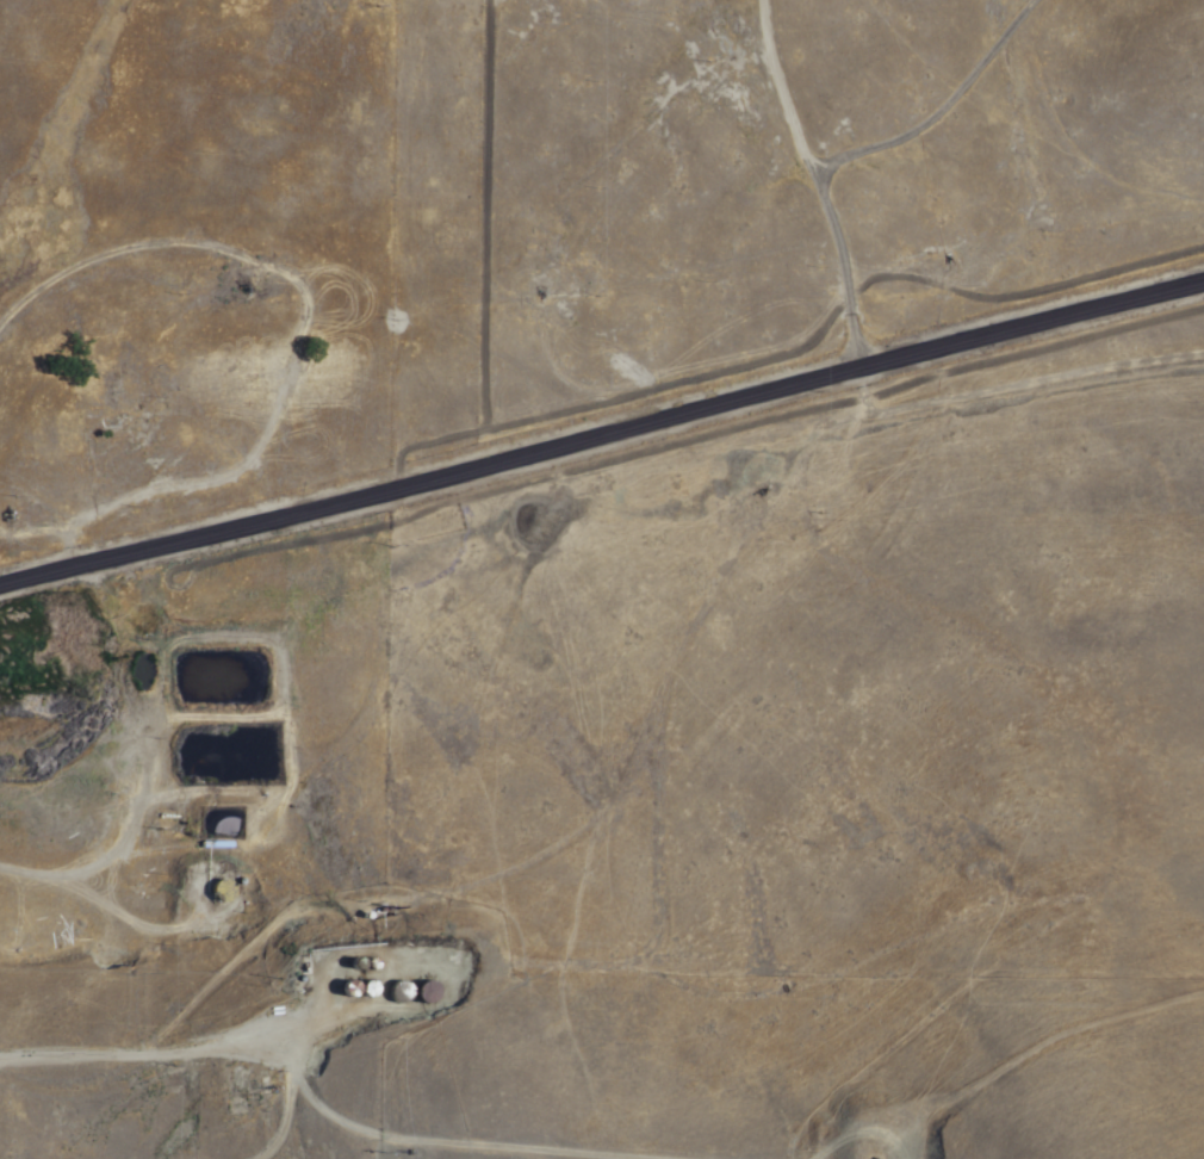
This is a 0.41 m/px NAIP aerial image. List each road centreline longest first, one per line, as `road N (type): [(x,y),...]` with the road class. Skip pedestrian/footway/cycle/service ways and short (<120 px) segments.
road 1 (residential): [(0,587),(1203,283)]
road 2 (residential): [(0,1058),(272,1055),(293,1077),(292,1102),(285,1128),(260,1158)]
road 3 (track): [(859,368),(834,221),(782,97),(763,0)]

